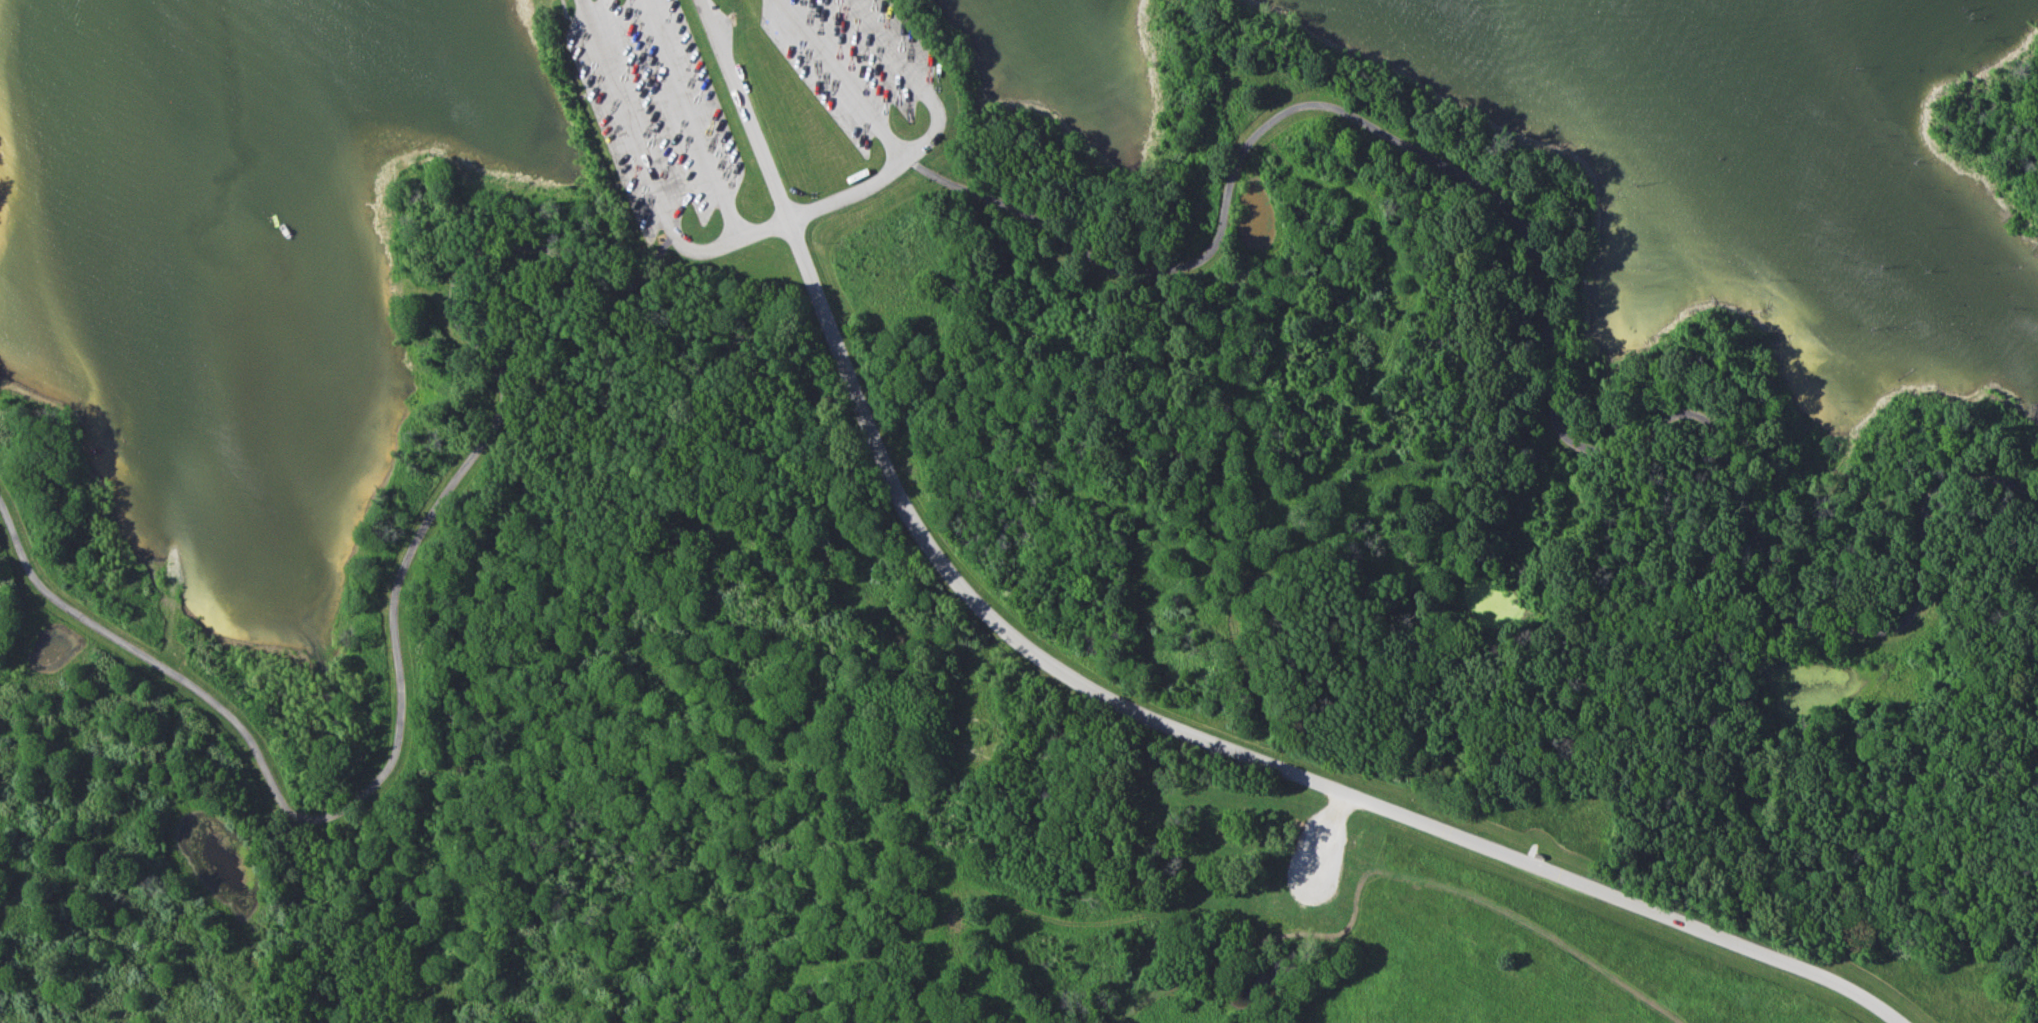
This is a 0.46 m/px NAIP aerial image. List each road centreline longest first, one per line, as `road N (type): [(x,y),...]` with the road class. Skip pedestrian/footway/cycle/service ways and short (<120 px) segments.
road 1 (residential): [(1899,1022),(1807,971),(1102,696),(1002,631),(924,544),(897,496),(703,0)]

